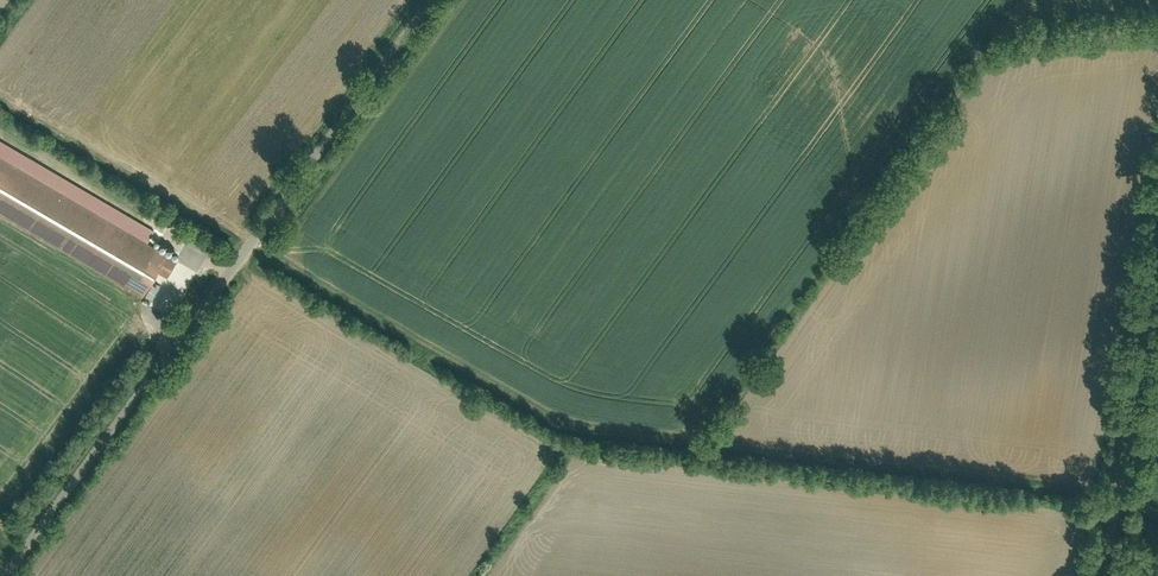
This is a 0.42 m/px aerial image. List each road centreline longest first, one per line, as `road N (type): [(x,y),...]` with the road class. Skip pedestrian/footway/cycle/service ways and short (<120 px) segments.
road 1 (residential): [(6,575),(433,0)]
road 2 (residential): [(1157,340),(1110,575)]

